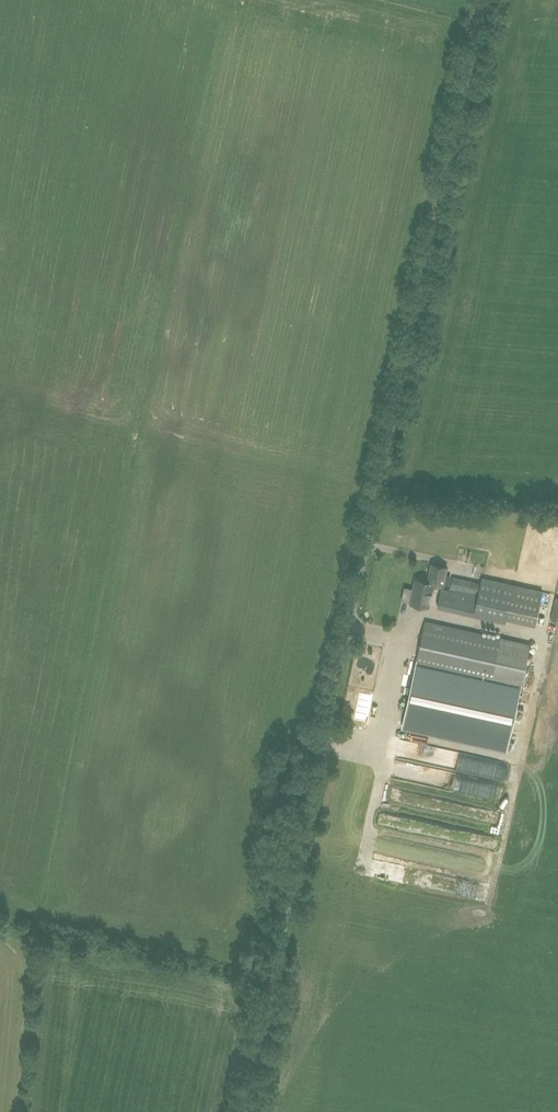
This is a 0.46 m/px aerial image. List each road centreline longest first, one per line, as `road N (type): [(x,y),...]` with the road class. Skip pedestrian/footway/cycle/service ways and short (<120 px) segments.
road 1 (unclassified): [(246,1111),(487,0)]

